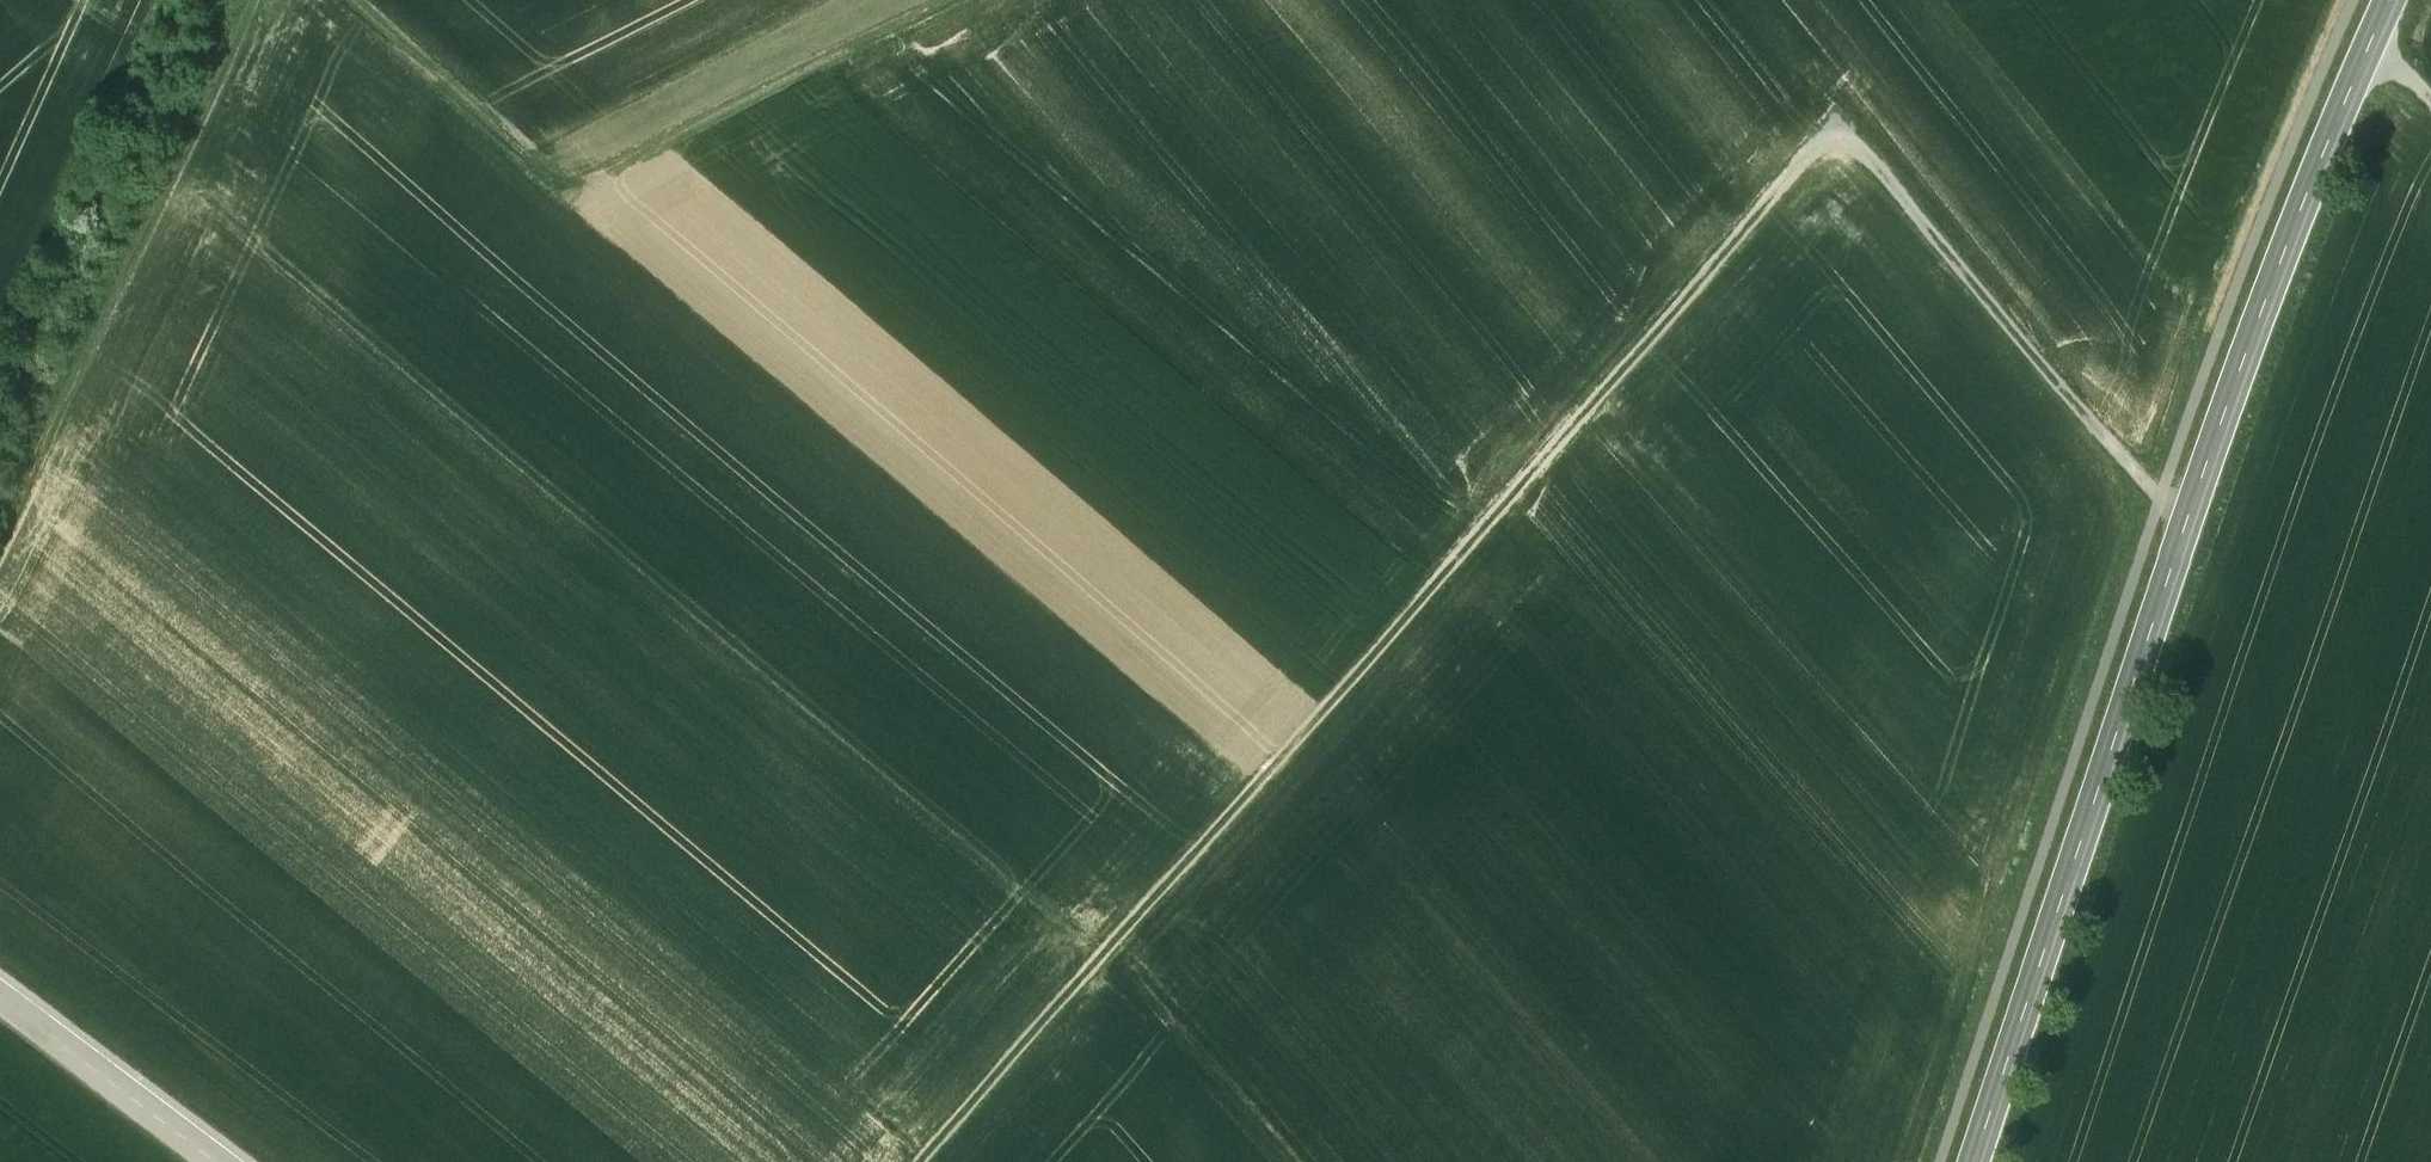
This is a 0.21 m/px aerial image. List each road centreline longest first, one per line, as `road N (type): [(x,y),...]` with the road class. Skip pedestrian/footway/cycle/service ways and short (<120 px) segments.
road 1 (track): [(2188,514),(2159,498),(1833,131),(922,1161)]
road 2 (tertiary): [(1974,1161),(2242,362),(2389,0)]
road 3 (track): [(353,0),(567,189),(953,0)]
road 4 (track): [(235,0),(0,509)]
road 5 (unclassified): [(0,1012),(202,1161)]

